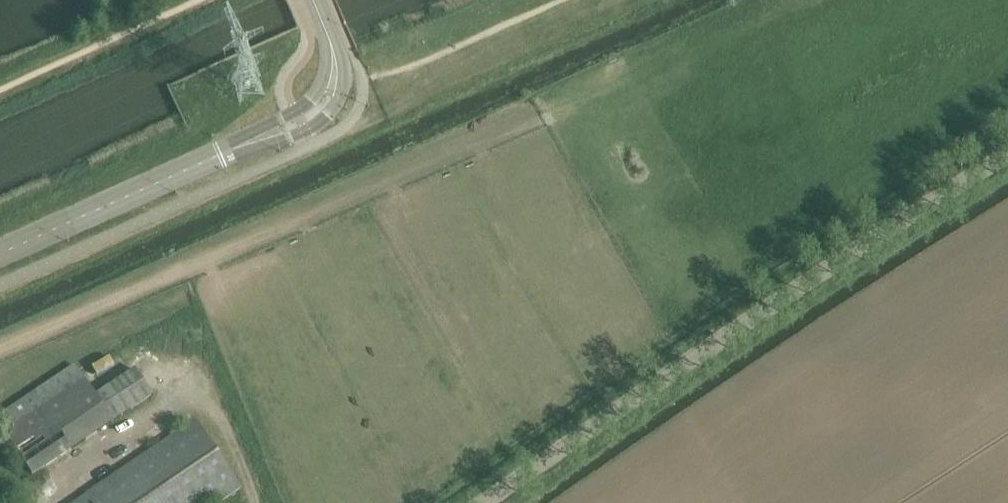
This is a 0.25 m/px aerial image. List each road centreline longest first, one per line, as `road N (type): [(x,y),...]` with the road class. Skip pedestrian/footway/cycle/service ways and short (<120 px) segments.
road 1 (unclassified): [(490,502),(1007,160)]
road 2 (unclassified): [(321,18),(335,68),(316,114),(0,257)]

